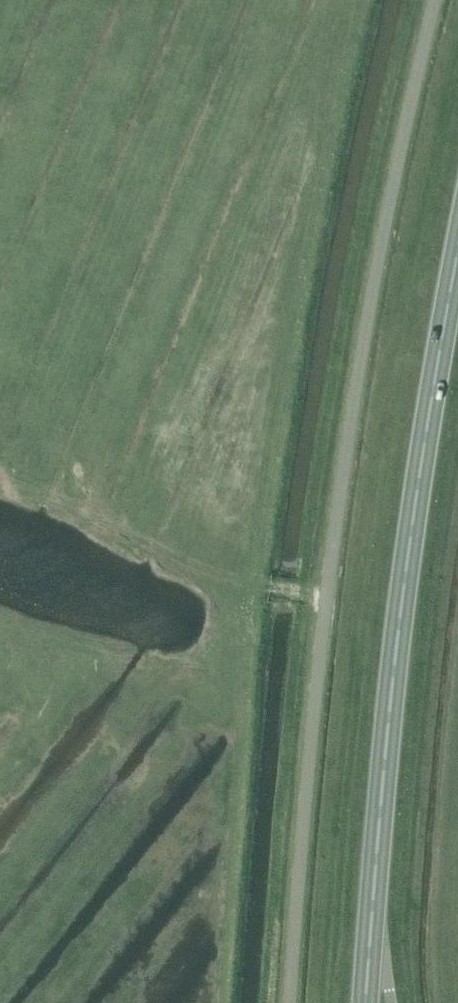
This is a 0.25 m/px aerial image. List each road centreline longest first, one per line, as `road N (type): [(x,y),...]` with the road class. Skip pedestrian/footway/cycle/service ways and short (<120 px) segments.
road 1 (unclassified): [(289,1002),(306,761),(342,466),(433,0)]
road 2 (trunk): [(364,1002),(395,646),(457,245)]

